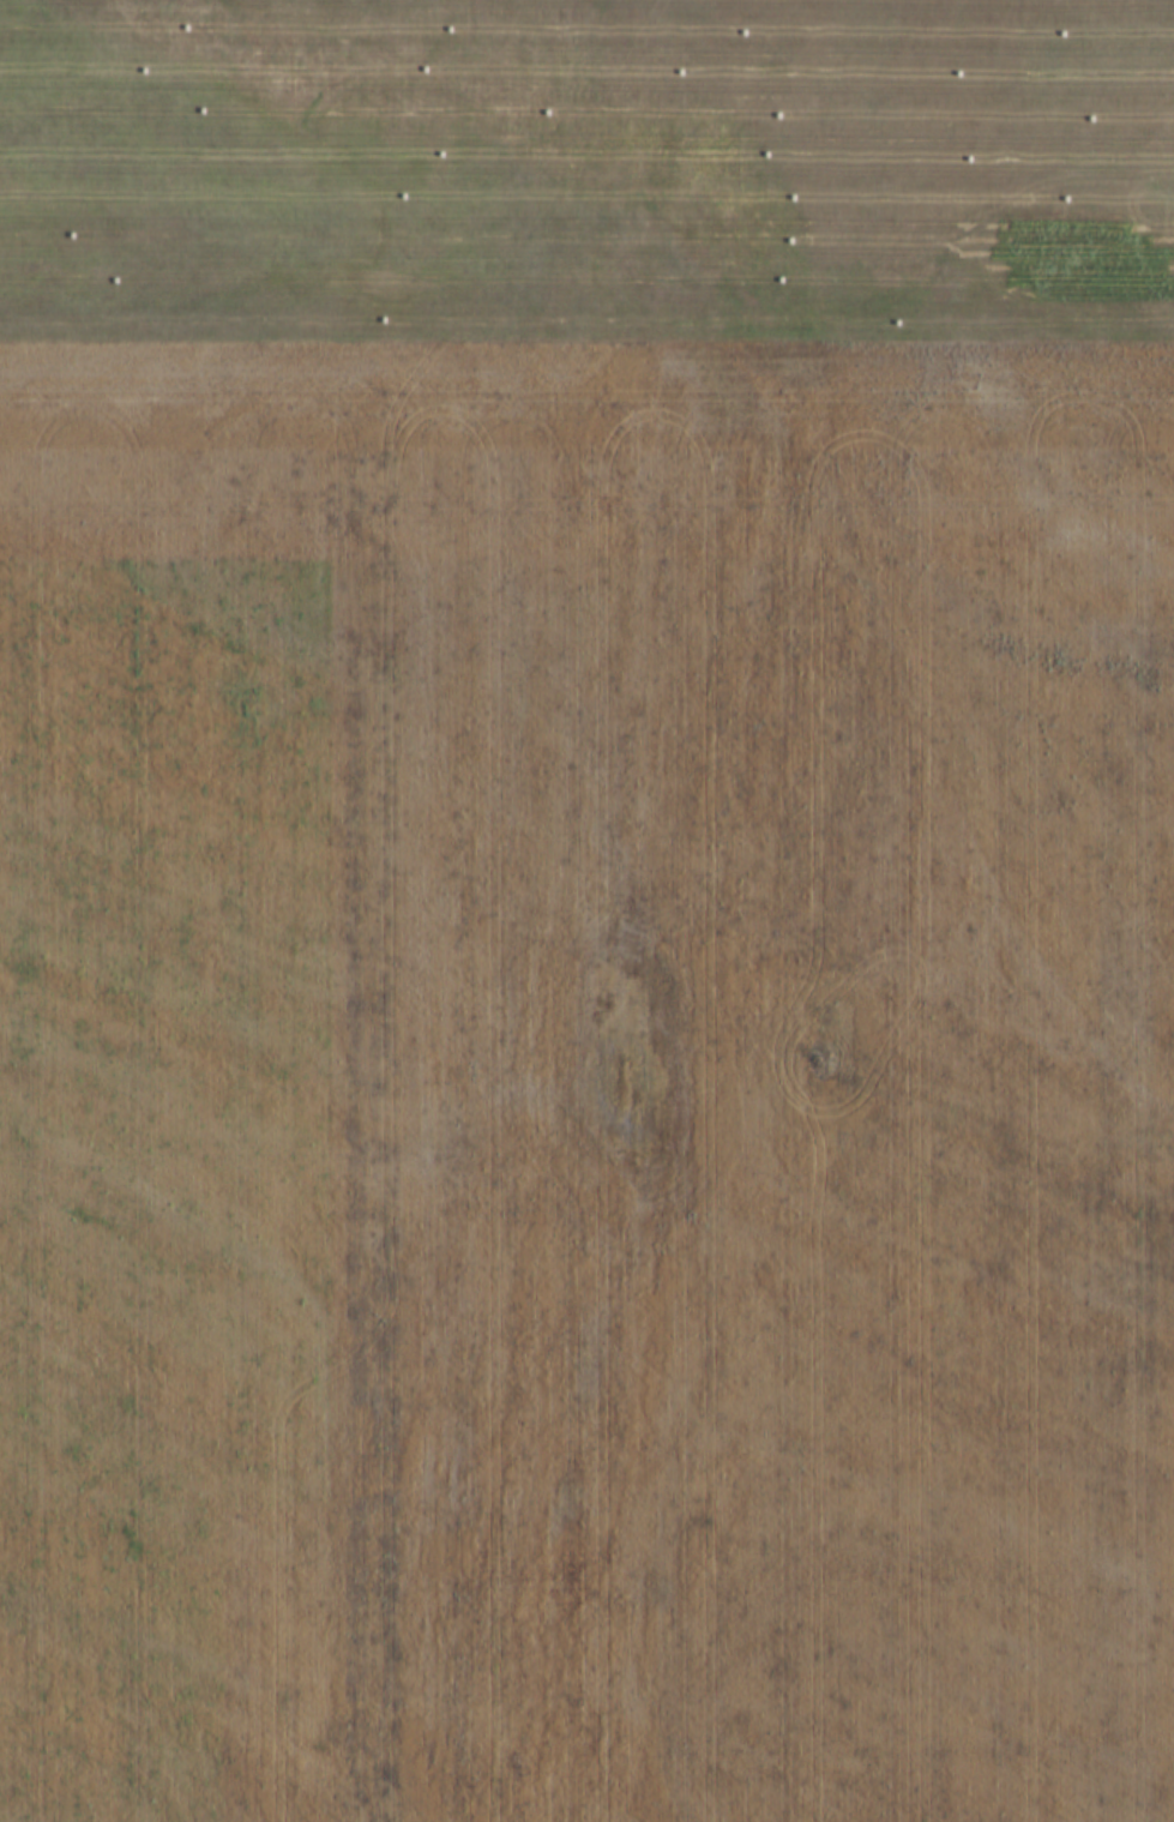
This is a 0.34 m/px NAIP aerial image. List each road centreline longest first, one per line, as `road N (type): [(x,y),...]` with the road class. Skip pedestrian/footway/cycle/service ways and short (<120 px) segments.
road 1 (track): [(1173,998),(1085,884),(1038,792),(820,230),(778,154),(721,86),(669,46),(490,0)]

